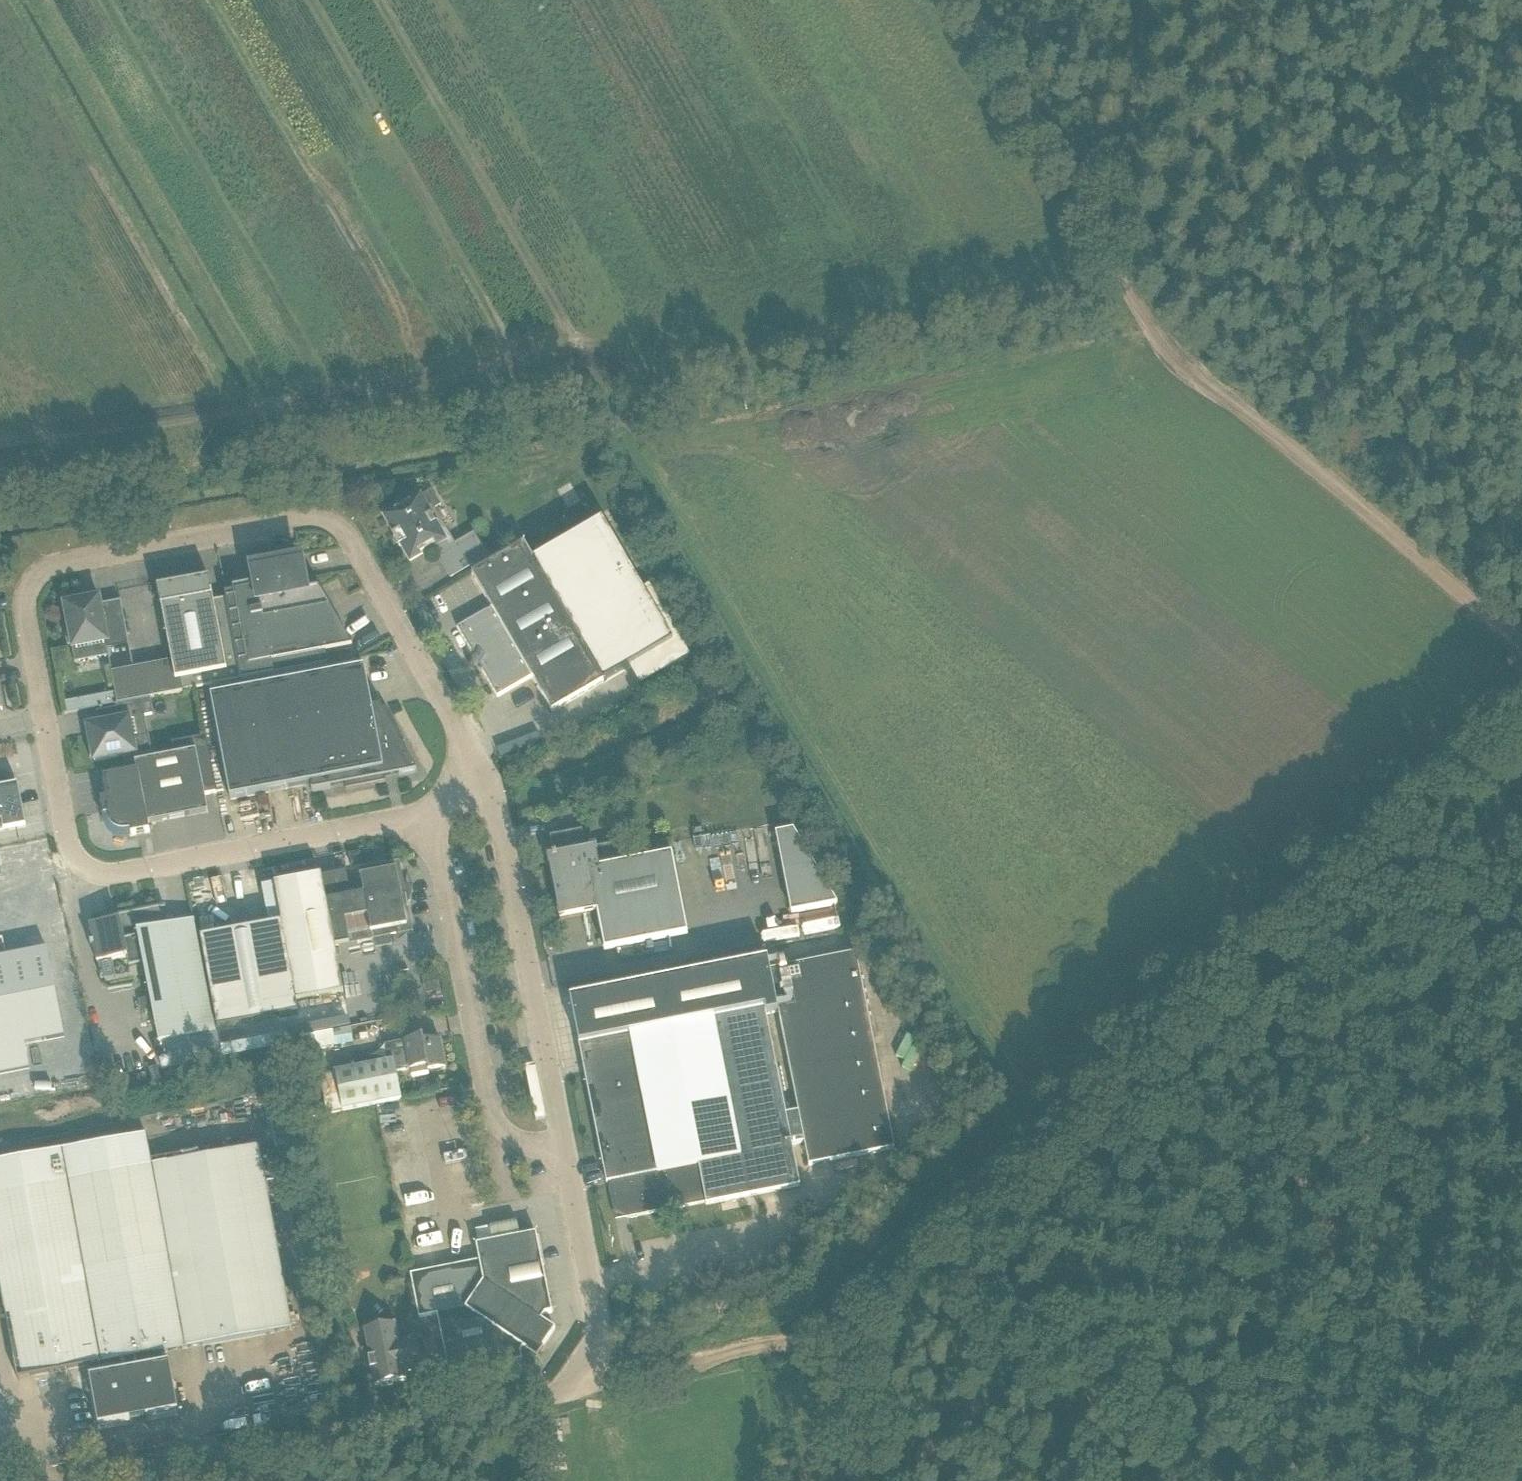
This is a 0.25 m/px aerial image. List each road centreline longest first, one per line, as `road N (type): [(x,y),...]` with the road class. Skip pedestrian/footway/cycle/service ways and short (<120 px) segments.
road 1 (unclassified): [(475,755),(335,521),(311,515),(50,563),(30,577),(22,604),(64,834),(81,865),(116,873),(430,813)]
road 2 (unclassified): [(93,1480),(555,1391),(590,1366),(564,1142)]
road 3 (track): [(1029,1155),(1521,692)]
road 4 (track): [(1109,254),(1136,311),(1168,350),(1521,643)]
road 5 (unclassified): [(564,1142),(496,812),(475,755)]
road 6 (unclassified): [(430,813),(497,1134),(564,1142)]
road 7 (track): [(965,0),(1109,254)]
road 8 (track): [(832,1328),(1029,1155)]
road 9 (track): [(590,1366),(613,1381),(832,1328)]
road 10 (track): [(832,1328),(864,1480)]

